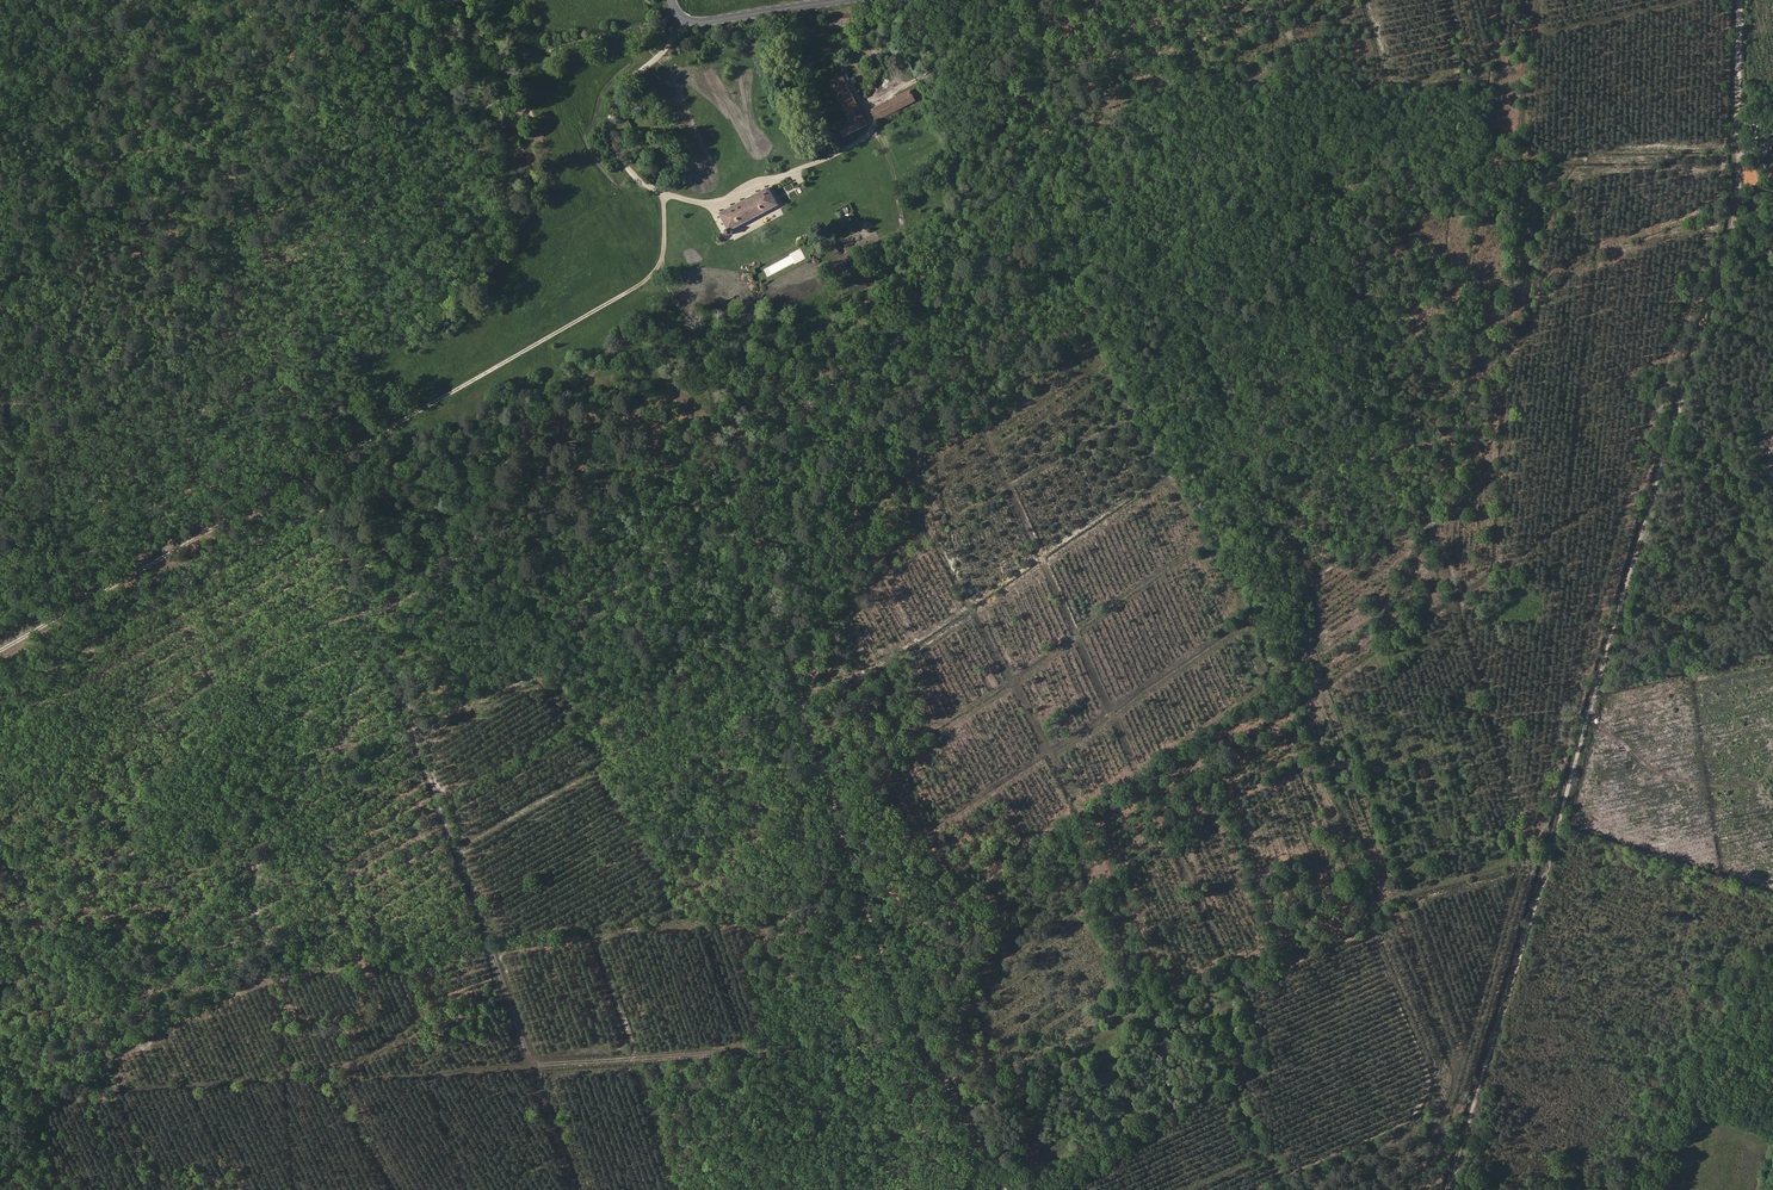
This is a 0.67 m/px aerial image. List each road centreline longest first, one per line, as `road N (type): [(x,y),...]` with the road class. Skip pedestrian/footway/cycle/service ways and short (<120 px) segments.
road 1 (track): [(1450,1189),(1666,456)]
road 2 (track): [(656,275),(0,650)]
road 3 (unclassified): [(1666,456),(1738,195),(1743,0)]
road 4 (tertiary): [(845,0),(696,22),(672,0)]

